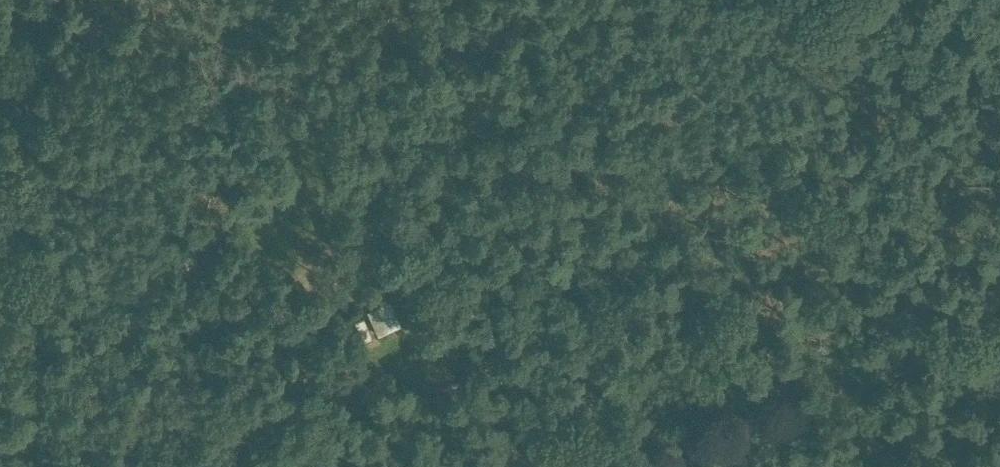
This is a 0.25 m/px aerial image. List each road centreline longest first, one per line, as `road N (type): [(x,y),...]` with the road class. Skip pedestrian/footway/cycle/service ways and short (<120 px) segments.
road 1 (unclassified): [(25,0),(40,466)]
road 2 (track): [(36,365),(127,353),(339,377)]

